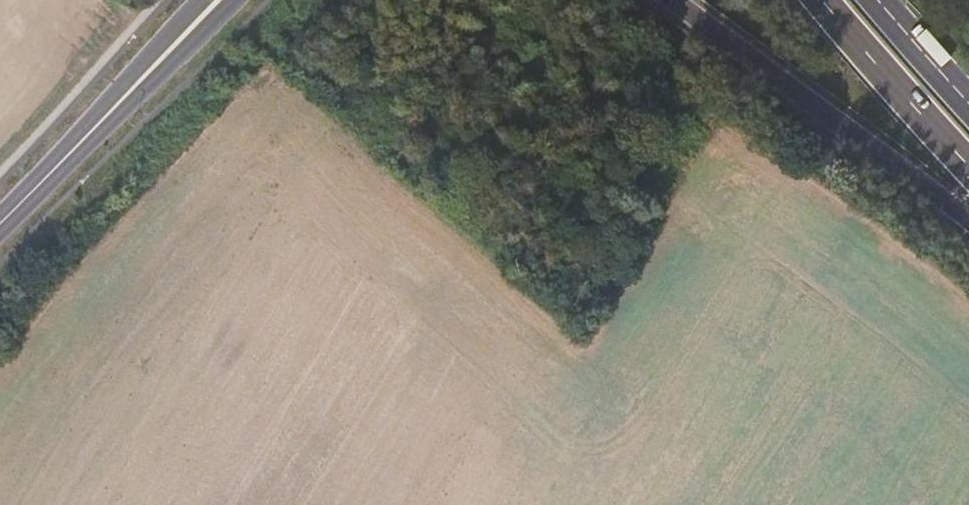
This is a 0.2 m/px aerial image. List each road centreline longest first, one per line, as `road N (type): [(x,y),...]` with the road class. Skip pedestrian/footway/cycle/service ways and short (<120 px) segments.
road 1 (trunk): [(673,0),(968,217)]
road 2 (trunk): [(820,0),(968,167)]
road 3 (secondary): [(75,148),(233,0)]
road 4 (secondary): [(207,0),(75,148)]
road 5 (trunk): [(968,106),(875,0)]

